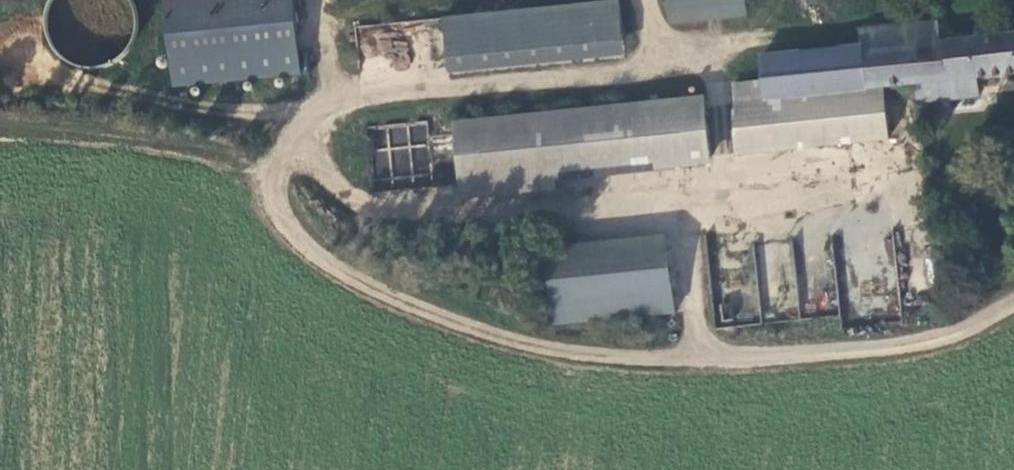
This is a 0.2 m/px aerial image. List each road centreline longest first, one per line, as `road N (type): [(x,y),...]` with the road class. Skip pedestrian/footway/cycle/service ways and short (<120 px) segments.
road 1 (unclassified): [(1013,301),(878,349),(702,361),(575,358),(471,330),(340,262),(272,191)]

